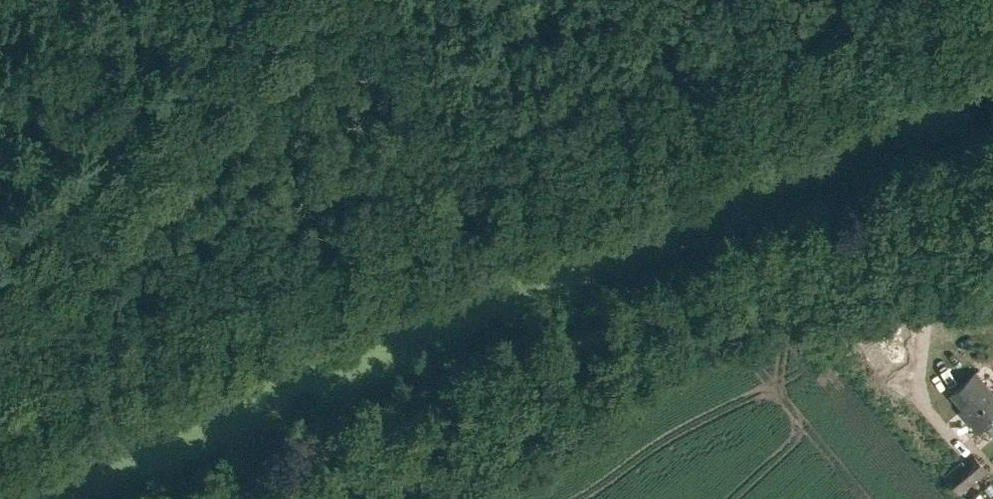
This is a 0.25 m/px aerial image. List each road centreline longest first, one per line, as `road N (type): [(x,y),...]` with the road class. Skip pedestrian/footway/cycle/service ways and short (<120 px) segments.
road 1 (unclassified): [(0,420),(965,0)]
road 2 (track): [(992,170),(217,498)]
road 3 (track): [(0,307),(292,0)]

